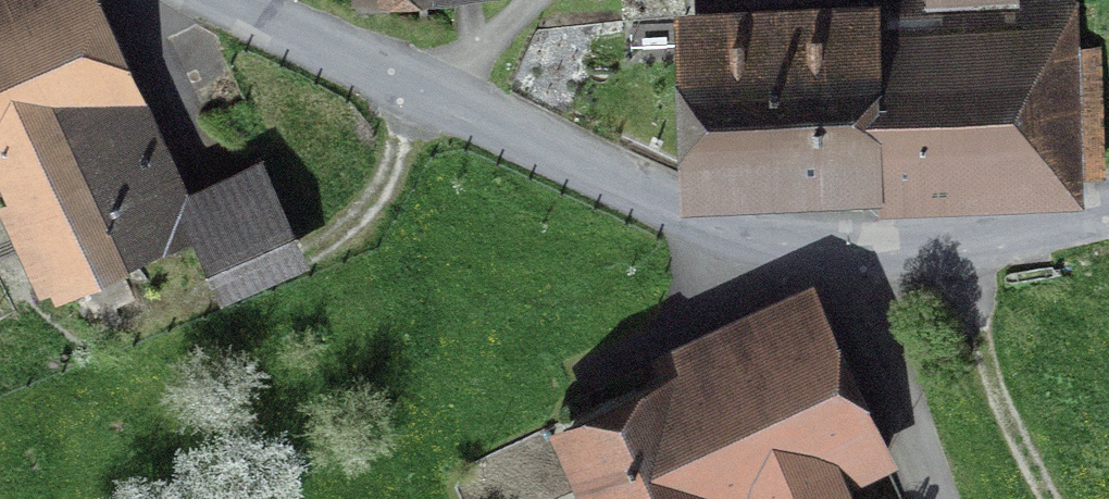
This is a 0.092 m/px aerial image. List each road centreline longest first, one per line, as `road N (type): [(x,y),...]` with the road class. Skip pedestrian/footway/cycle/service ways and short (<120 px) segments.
road 1 (residential): [(248,0),(703,221),(774,238),(935,247),(1108,212)]
road 2 (track): [(413,83),(404,158),(359,237),(289,278),(196,308),(109,324)]
road 3 (track): [(935,247),(990,385),(1052,498)]
road 4 (track): [(837,242),(932,498)]

